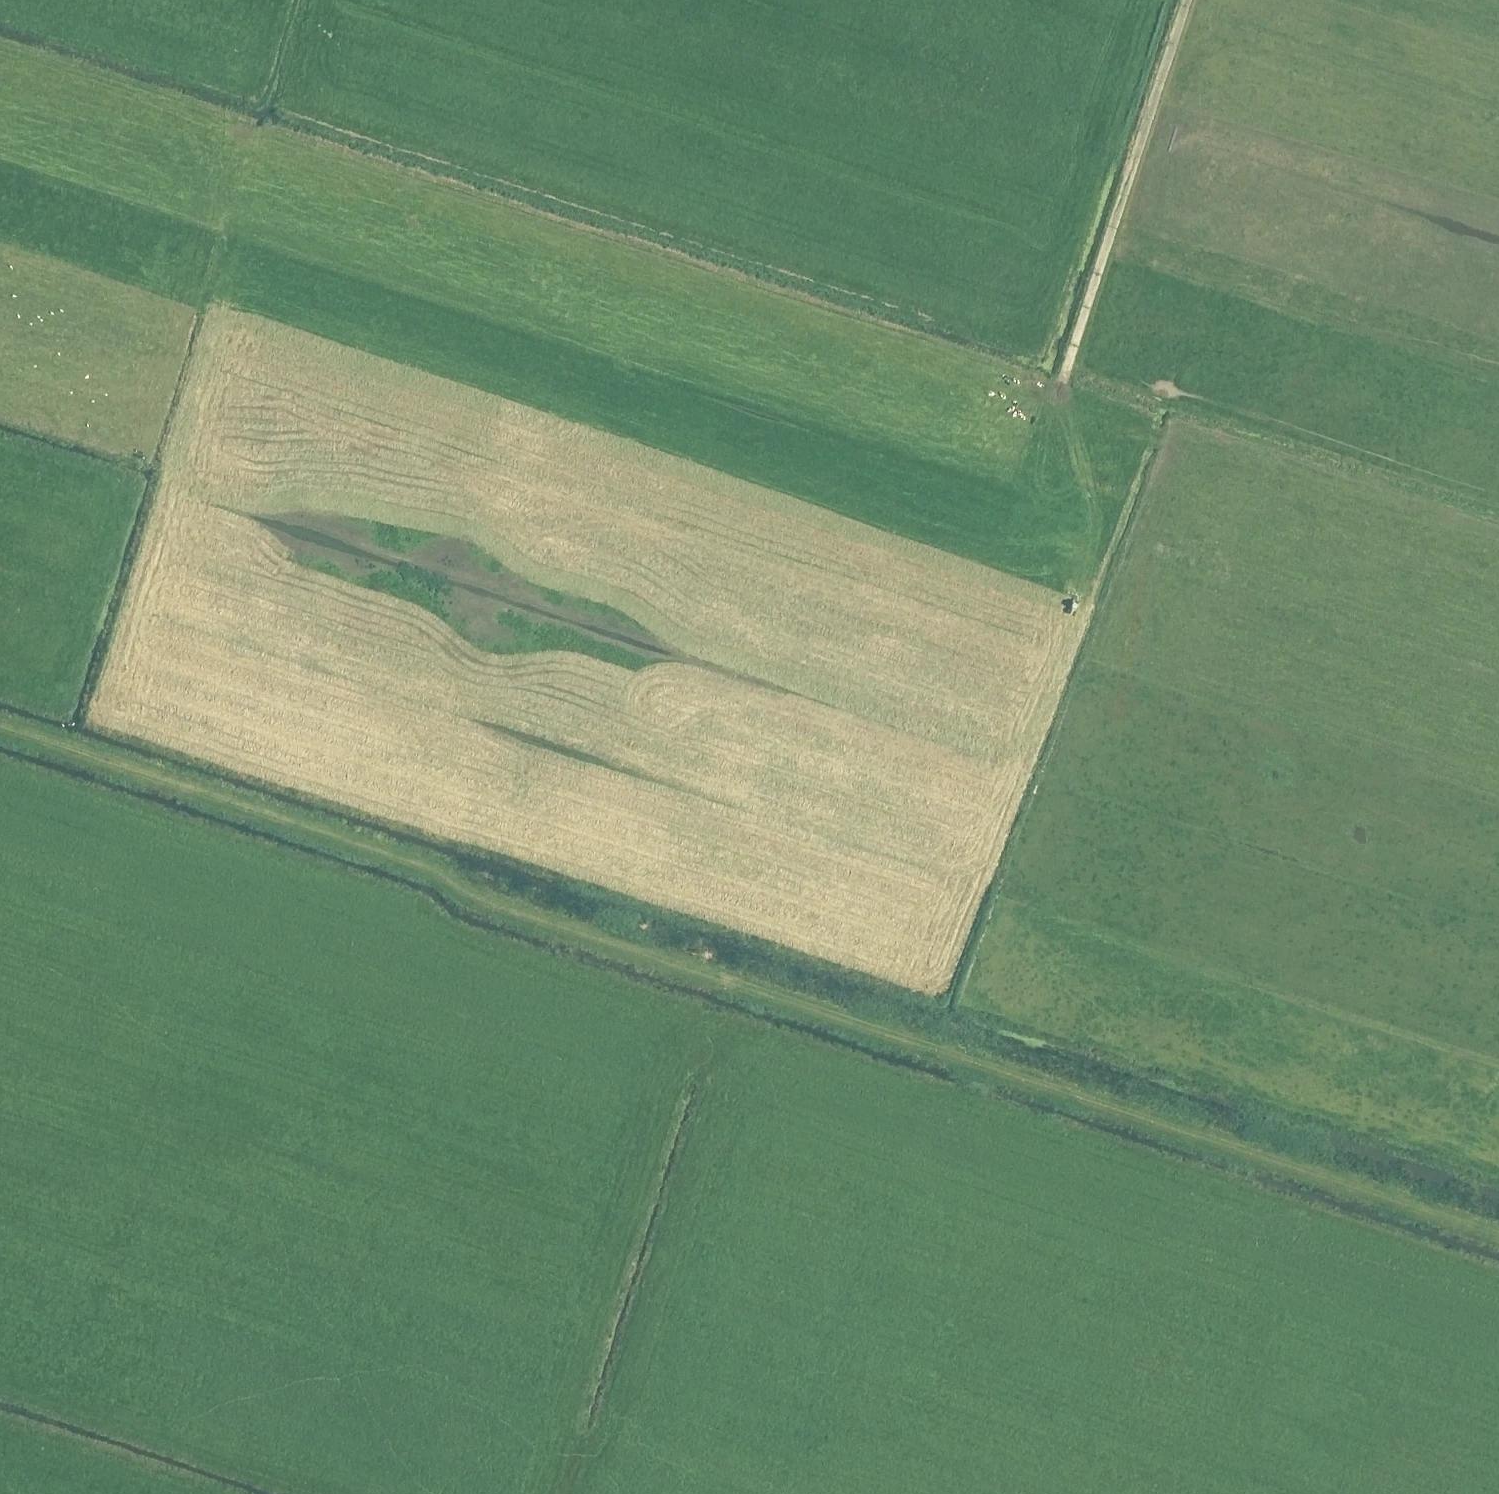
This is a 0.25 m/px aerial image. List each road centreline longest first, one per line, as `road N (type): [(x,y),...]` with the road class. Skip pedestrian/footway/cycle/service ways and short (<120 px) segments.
road 1 (track): [(1060,383),(1186,0)]

